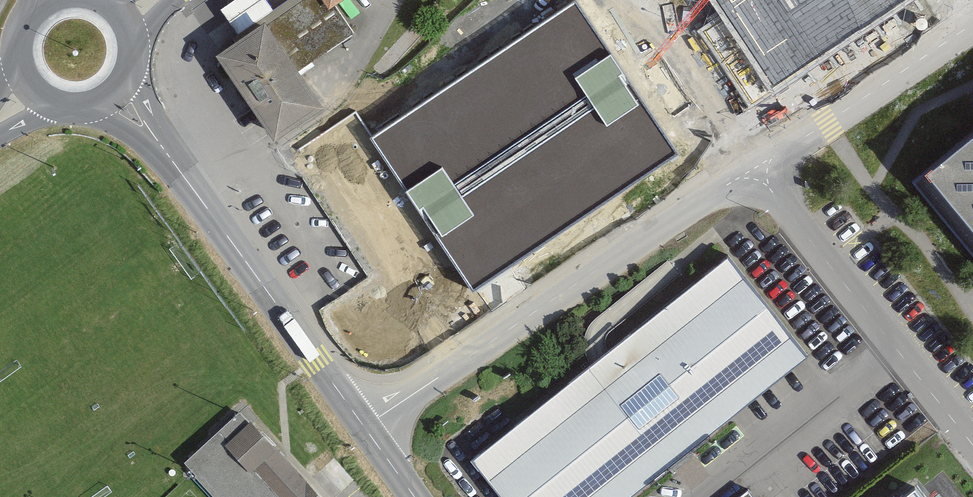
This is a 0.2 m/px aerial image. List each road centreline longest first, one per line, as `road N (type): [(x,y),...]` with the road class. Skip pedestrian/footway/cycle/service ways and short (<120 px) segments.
road 1 (residential): [(364,426),(753,169)]
road 2 (tertiary): [(364,426),(157,142),(111,95)]
road 3 (residential): [(753,169),(972,441)]
road 4 (residential): [(753,169),(972,24)]

